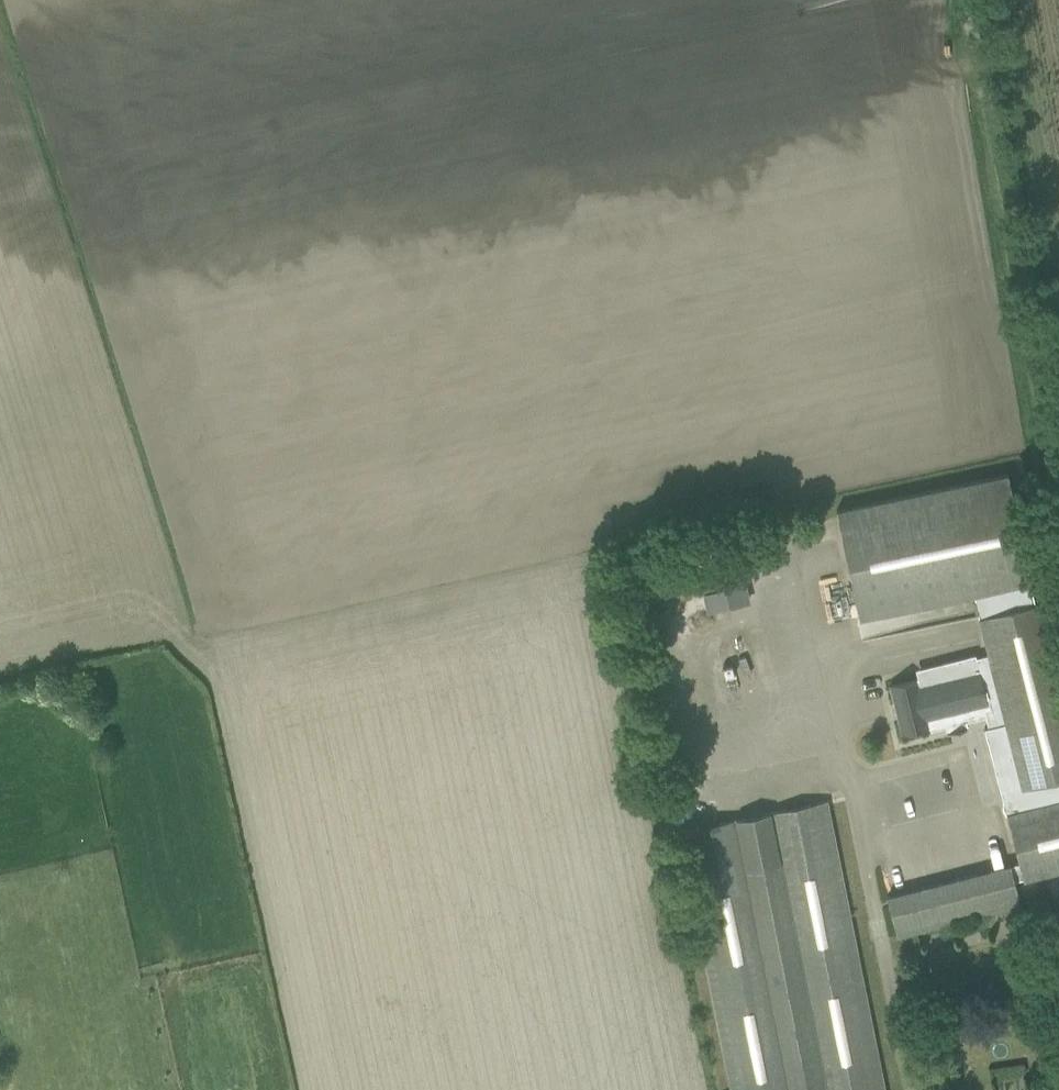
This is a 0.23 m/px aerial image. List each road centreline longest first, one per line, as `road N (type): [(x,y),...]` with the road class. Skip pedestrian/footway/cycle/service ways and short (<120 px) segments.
road 1 (track): [(963,0),(1058,481)]

